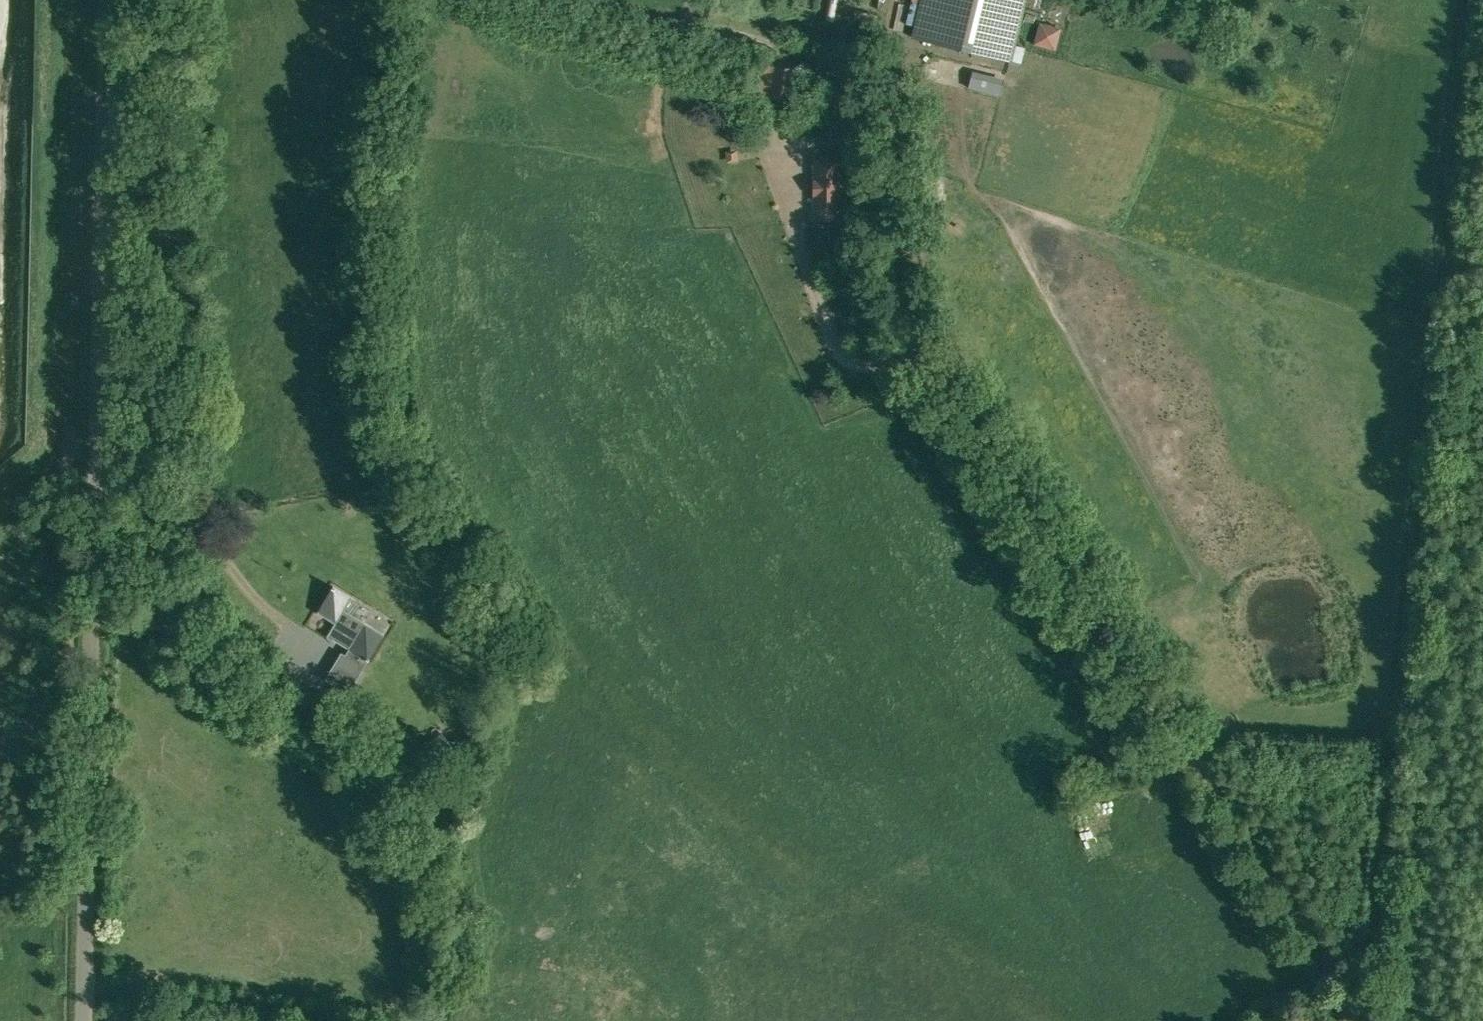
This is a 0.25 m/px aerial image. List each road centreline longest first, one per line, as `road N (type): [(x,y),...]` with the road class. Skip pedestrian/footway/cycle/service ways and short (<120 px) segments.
road 1 (unclassified): [(79,1020),(104,0)]

